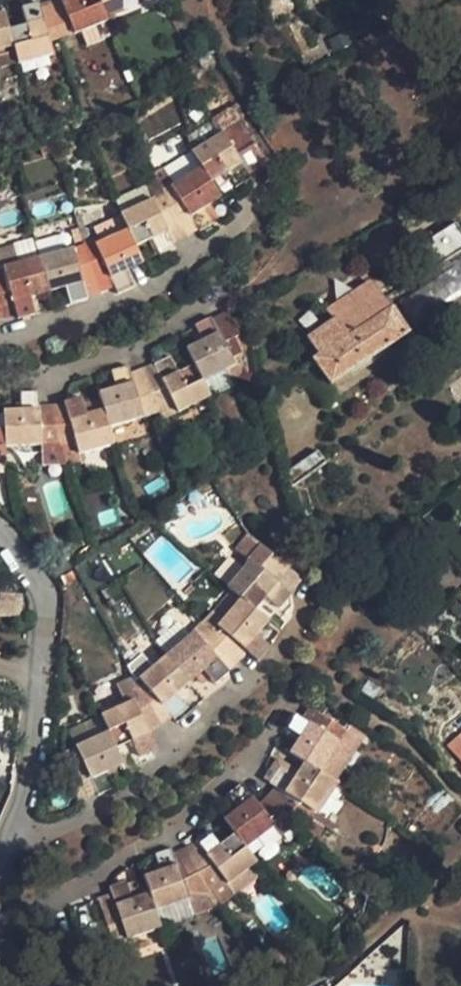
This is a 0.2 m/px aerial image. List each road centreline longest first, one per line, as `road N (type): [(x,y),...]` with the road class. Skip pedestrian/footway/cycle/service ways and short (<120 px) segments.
road 1 (residential): [(6,828),(32,832),(71,821),(197,735),(285,647),(309,582)]
road 2 (residential): [(0,921),(87,886),(168,838),(251,768),(286,704)]
road 3 (residential): [(0,347),(147,288),(216,246),(270,183)]
road 4 (residential): [(234,290),(122,344),(0,385)]
road 5 (residential): [(6,828),(22,787),(36,672)]
road 6 (residential): [(36,672),(45,603),(34,568),(0,530)]

